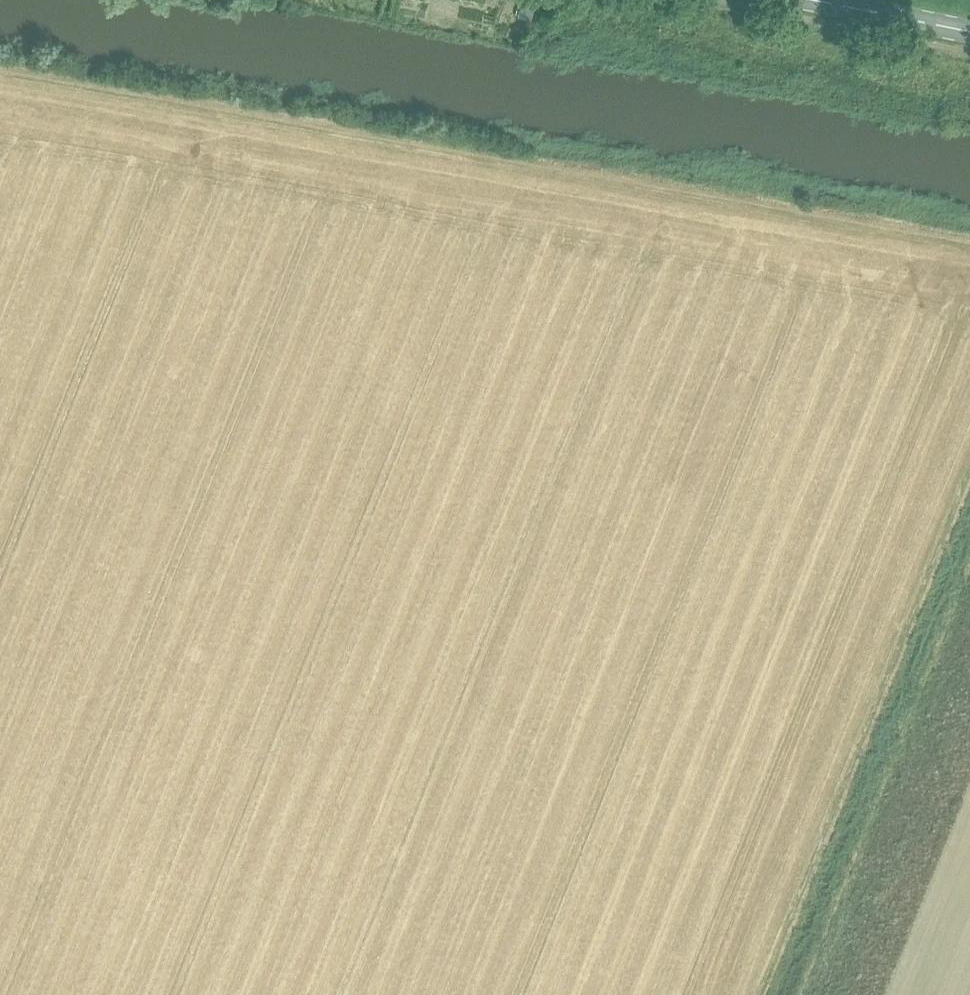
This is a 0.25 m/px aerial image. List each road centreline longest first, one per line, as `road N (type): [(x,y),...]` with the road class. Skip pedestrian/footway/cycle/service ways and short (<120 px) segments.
road 1 (tertiary): [(969,39),(777,0)]

